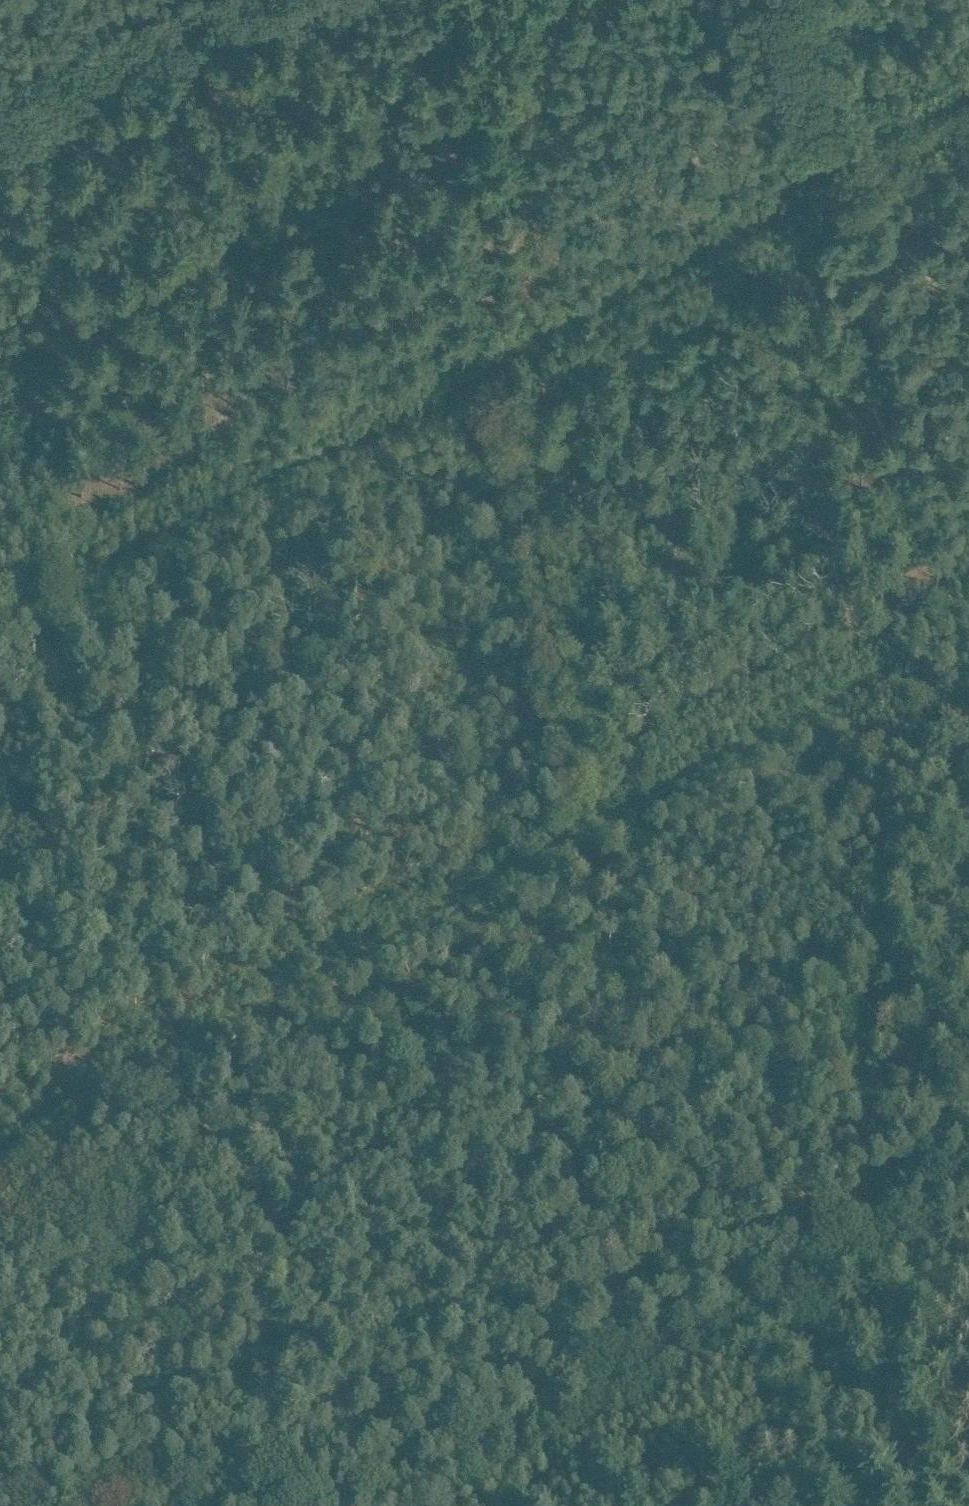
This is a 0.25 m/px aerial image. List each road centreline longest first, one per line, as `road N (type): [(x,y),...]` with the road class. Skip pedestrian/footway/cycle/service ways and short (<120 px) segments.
road 1 (track): [(968,631),(33,1120)]
road 2 (track): [(530,337),(558,714),(676,1223)]
road 3 (track): [(329,1505),(968,1162)]
road 4 (track): [(802,0),(834,176),(943,645)]
road 5 (track): [(0,617),(530,337)]
road 6 (track): [(530,337),(968,105)]
road 7 (track): [(0,117),(224,0)]

